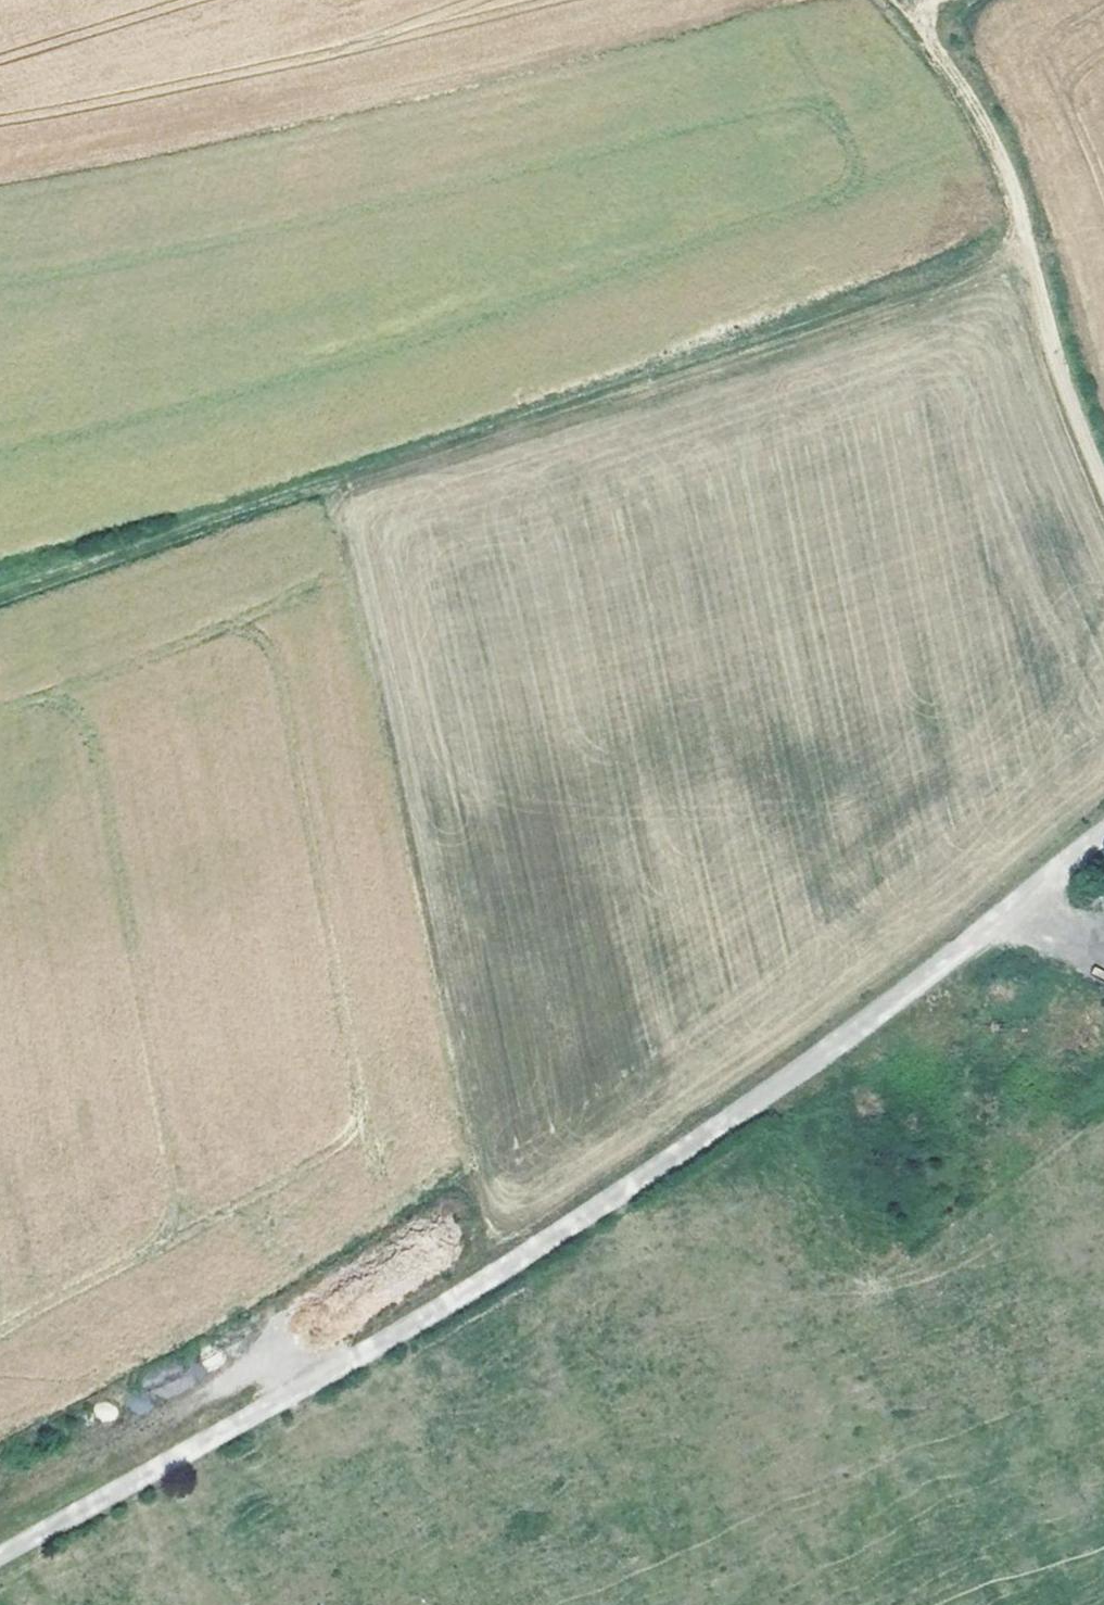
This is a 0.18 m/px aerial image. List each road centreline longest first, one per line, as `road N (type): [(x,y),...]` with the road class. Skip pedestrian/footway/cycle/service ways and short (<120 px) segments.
road 1 (track): [(1103,833),(713,1131),(483,1283),(0,1558)]
road 2 (track): [(1036,265),(0,597)]
road 3 (track): [(1103,484),(1058,358),(1018,189),(926,32),(923,17),(940,0)]

